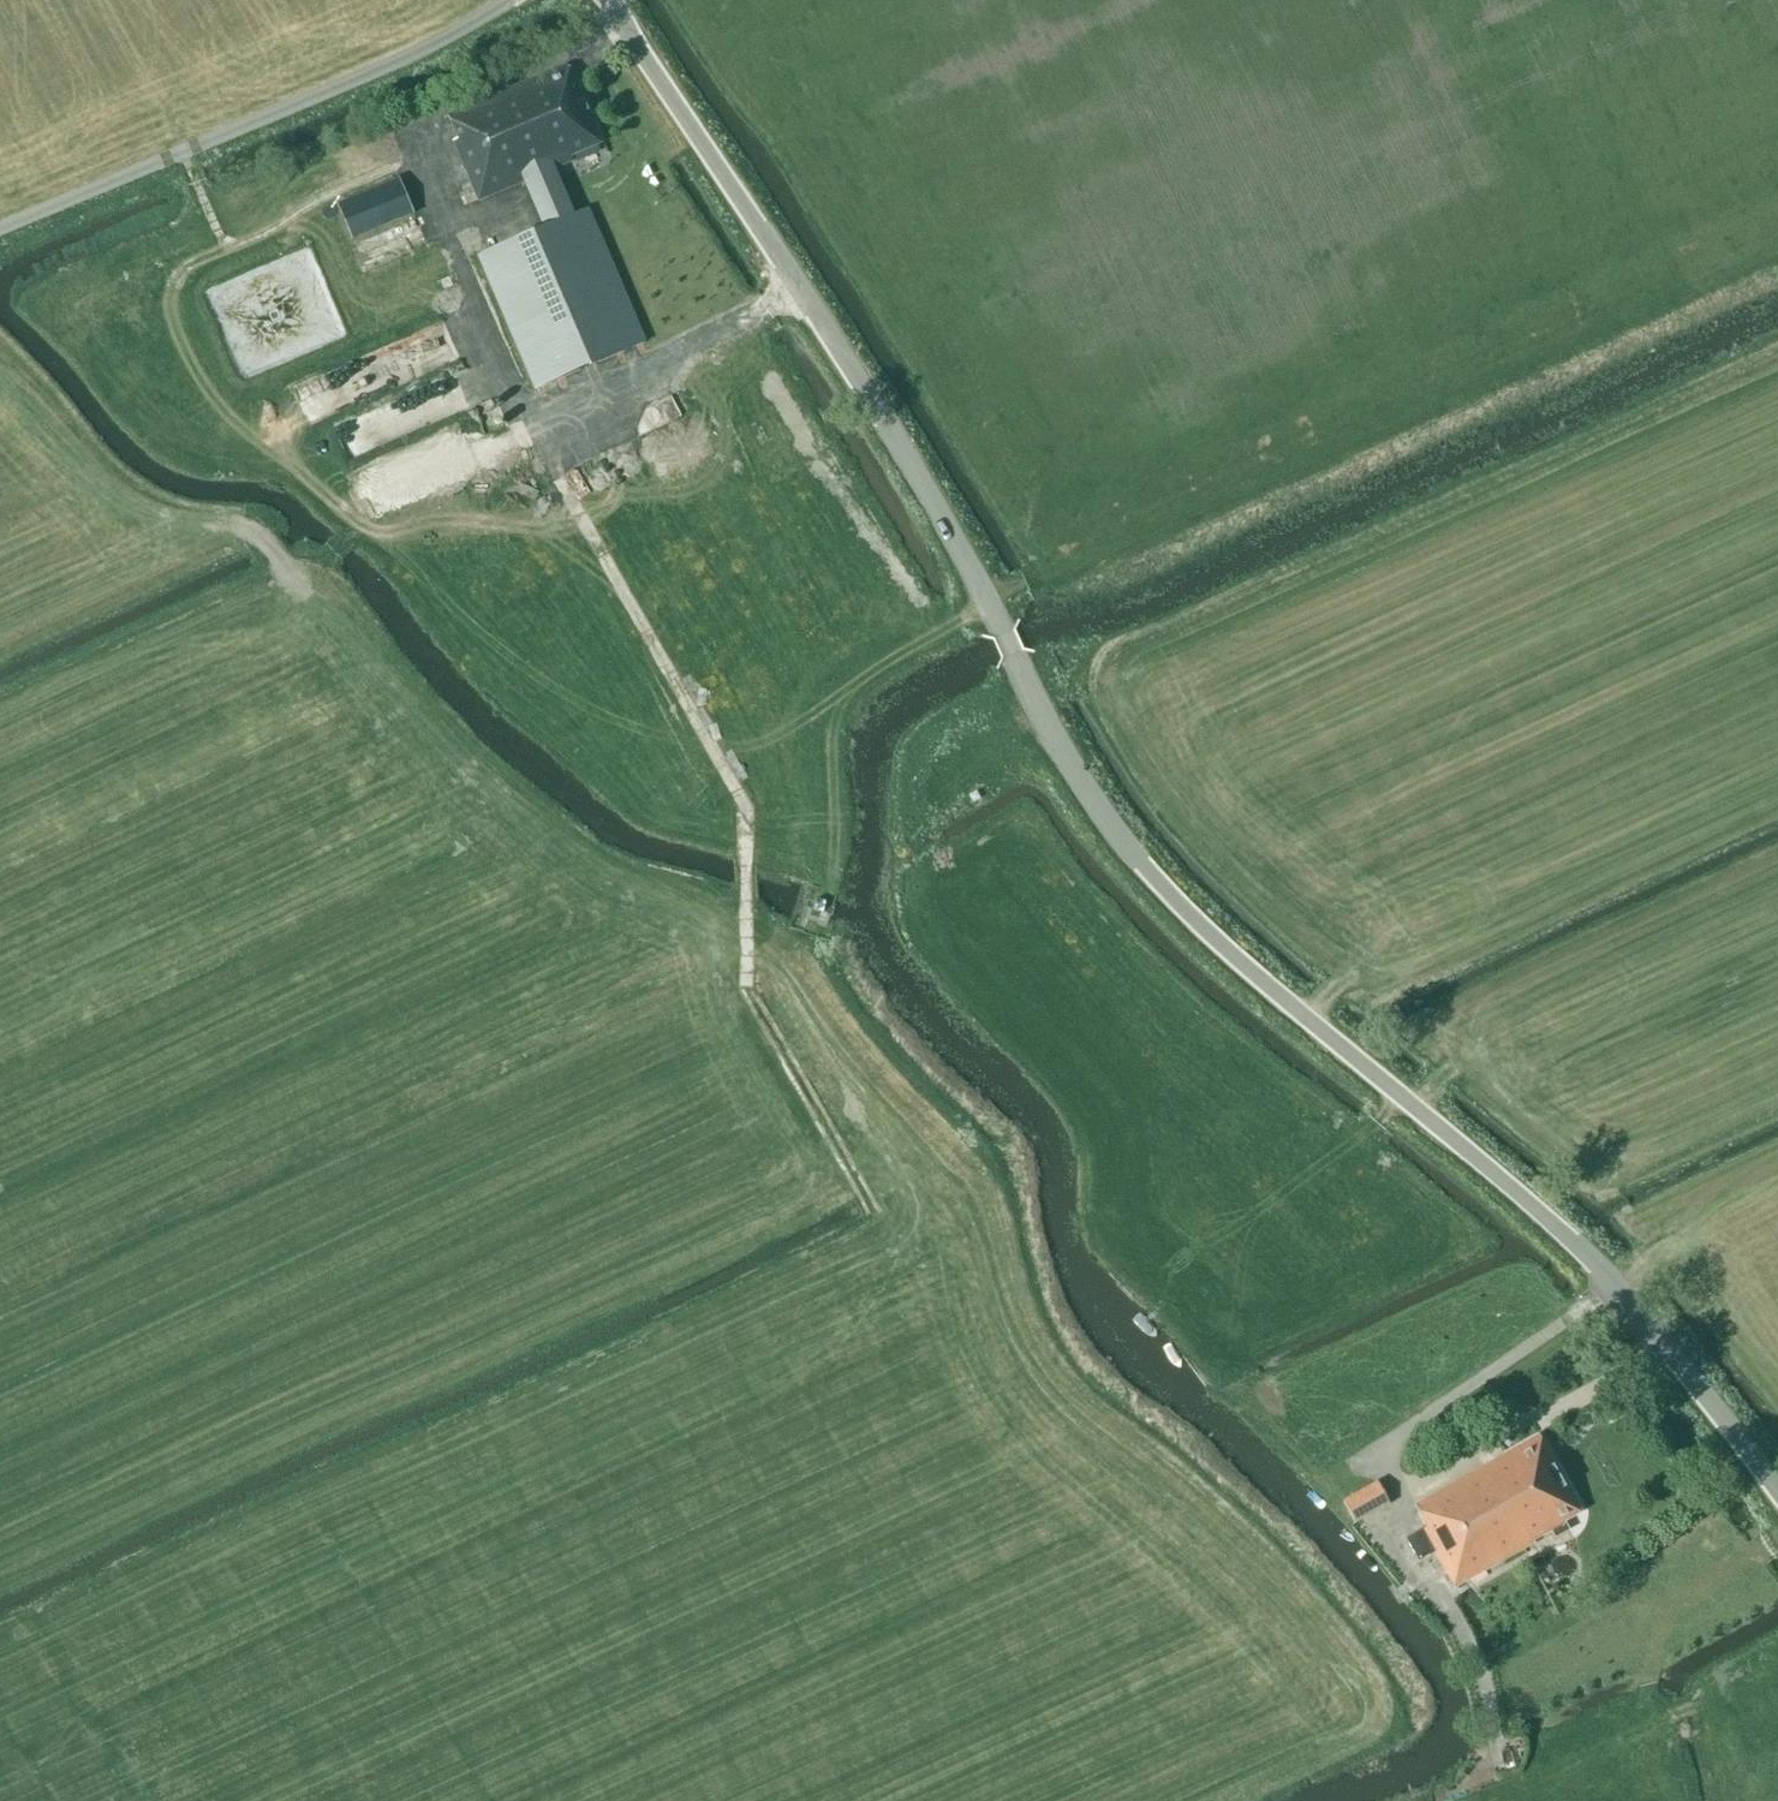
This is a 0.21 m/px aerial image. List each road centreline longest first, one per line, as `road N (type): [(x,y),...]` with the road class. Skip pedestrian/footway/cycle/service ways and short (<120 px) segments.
road 1 (tertiary): [(1777,1490),(1599,1267),(1253,974),(1124,843),(1056,738),(884,420),(609,0)]
road 2 (unclassified): [(0,229),(419,52),(508,0)]

